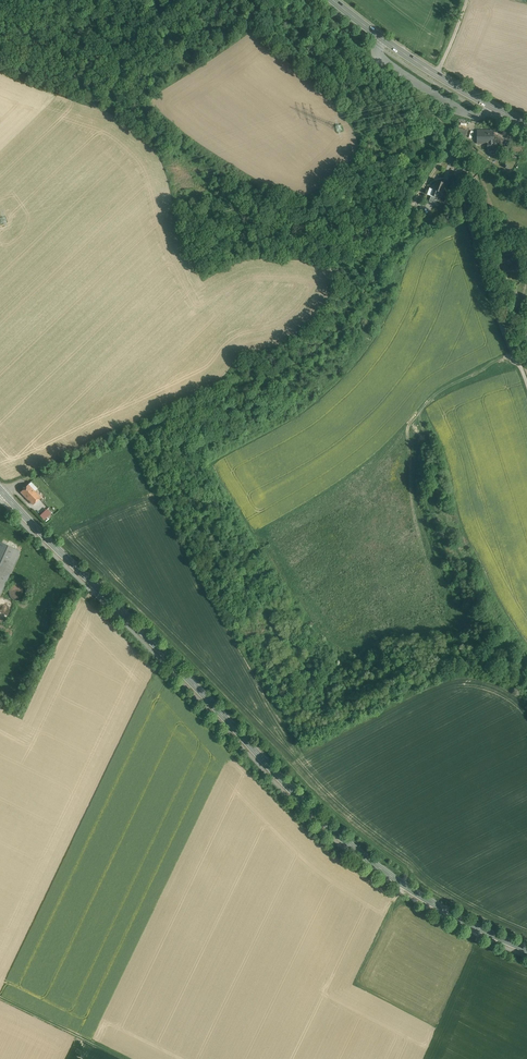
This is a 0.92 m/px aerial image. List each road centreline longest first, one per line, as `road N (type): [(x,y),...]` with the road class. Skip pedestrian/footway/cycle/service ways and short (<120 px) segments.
road 1 (secondary): [(526,949),(417,895),(319,818),(0,490)]
road 2 (track): [(526,384),(498,317),(449,148)]
road 3 (primary): [(335,0),(436,74),(526,123)]
road 4 (track): [(515,354),(423,404),(436,513)]
road 5 (track): [(319,1058),(404,885)]
road 6 (track): [(0,70),(91,106),(112,88),(150,100)]
road 7 (track): [(0,998),(125,1058)]
road 8 (track): [(449,148),(447,131),(373,58),(375,49)]

